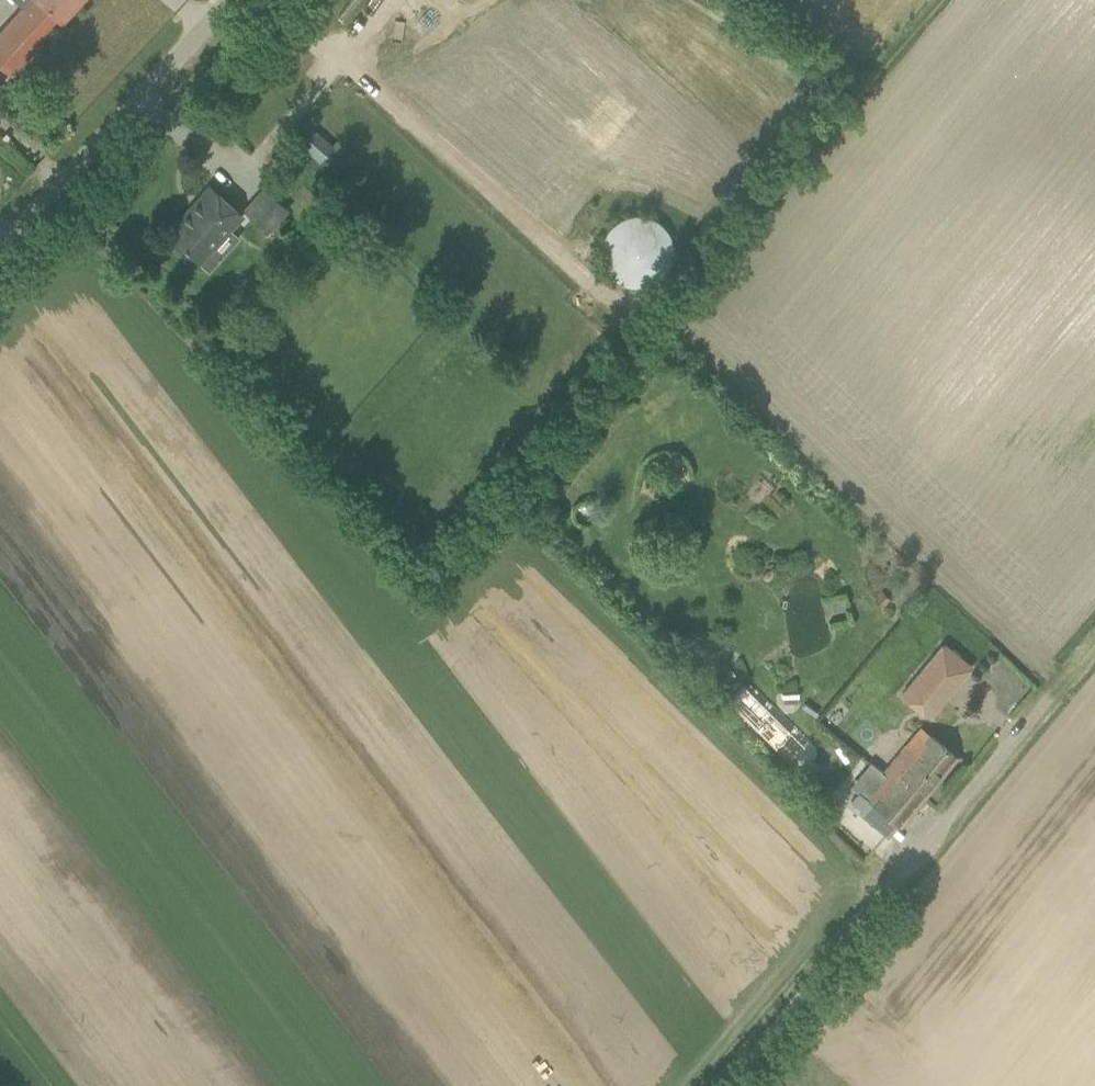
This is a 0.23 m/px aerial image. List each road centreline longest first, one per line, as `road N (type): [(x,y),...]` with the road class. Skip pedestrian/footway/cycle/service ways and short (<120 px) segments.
road 1 (unclassified): [(0,244),(232,0)]
road 2 (unclassified): [(730,1085),(927,843)]

